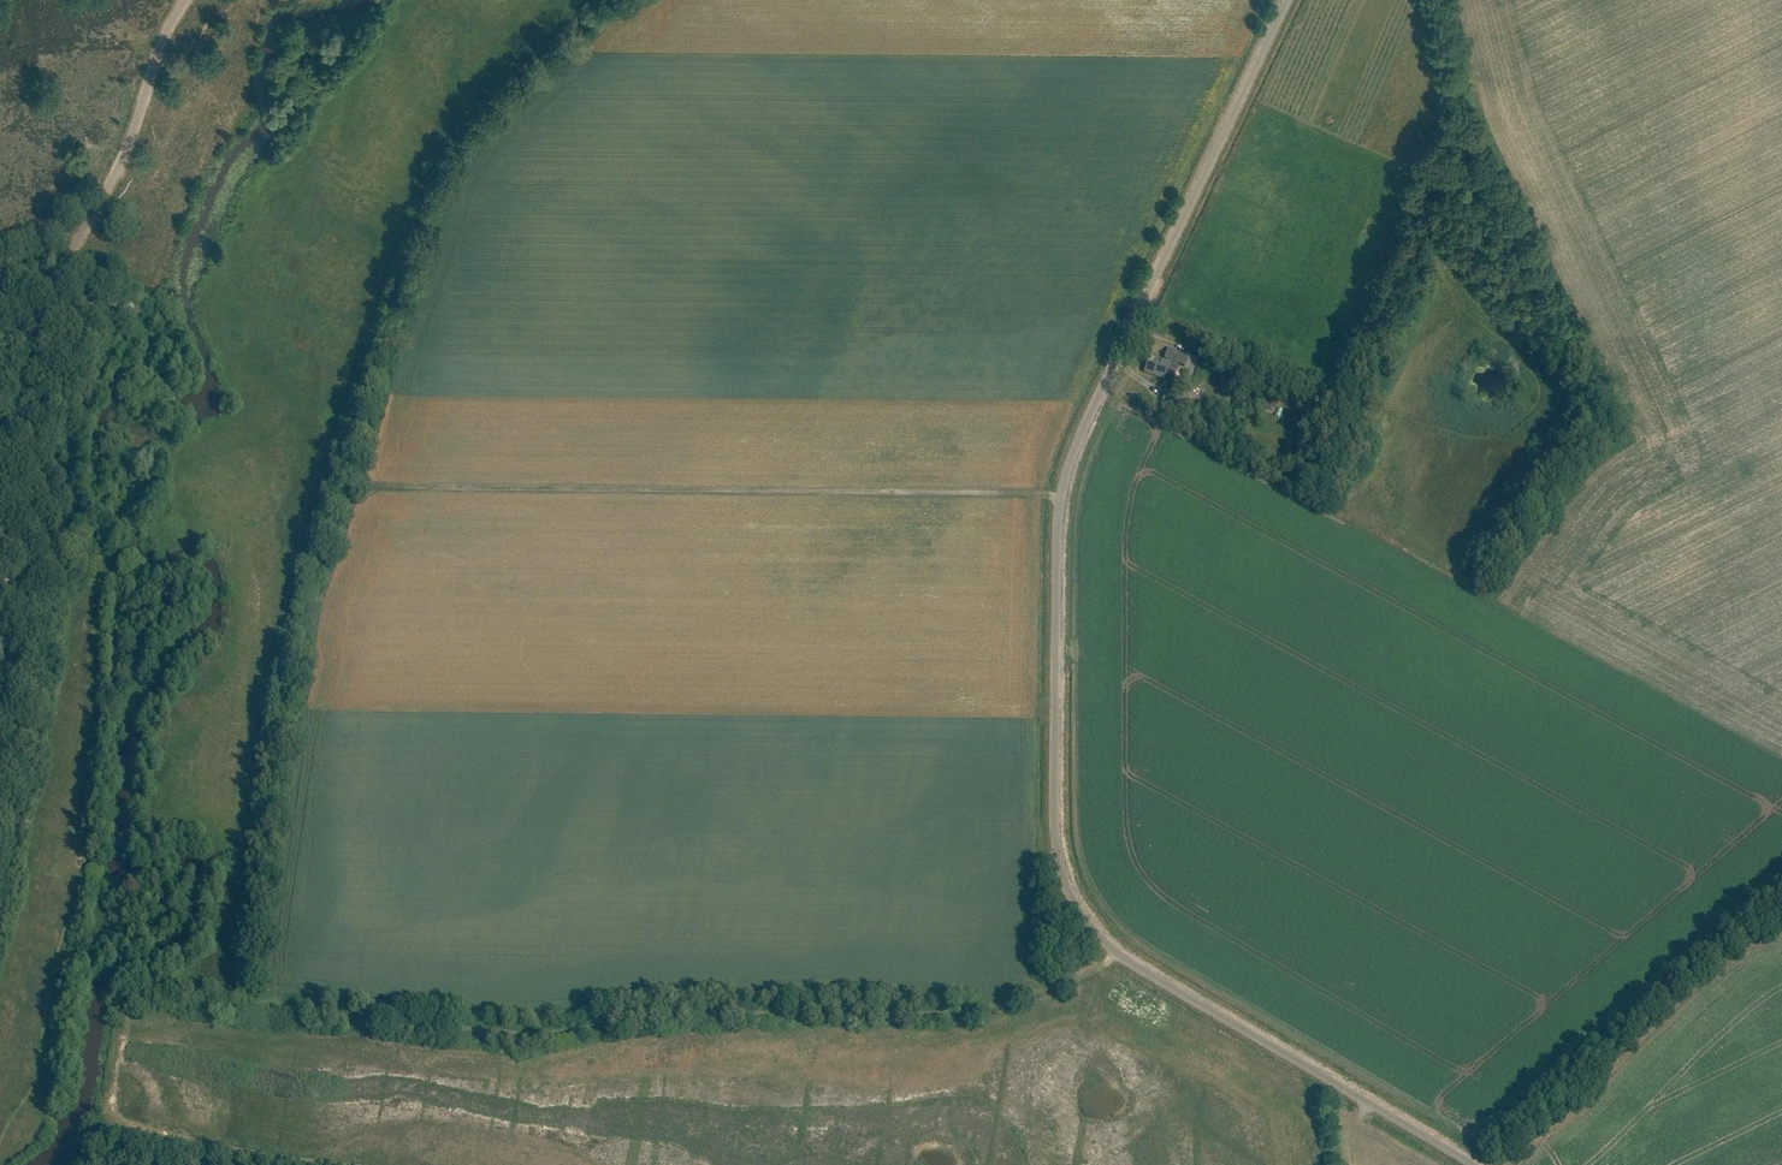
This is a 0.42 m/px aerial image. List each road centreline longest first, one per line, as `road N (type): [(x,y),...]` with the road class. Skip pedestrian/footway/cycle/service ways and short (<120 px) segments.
road 1 (unclassified): [(1475,1164),(1114,951),(1084,919),(1061,837),(1063,502),(1079,443),(1289,0)]
road 2 (unclassified): [(0,442),(68,258),(118,172),(162,39),(185,0)]

